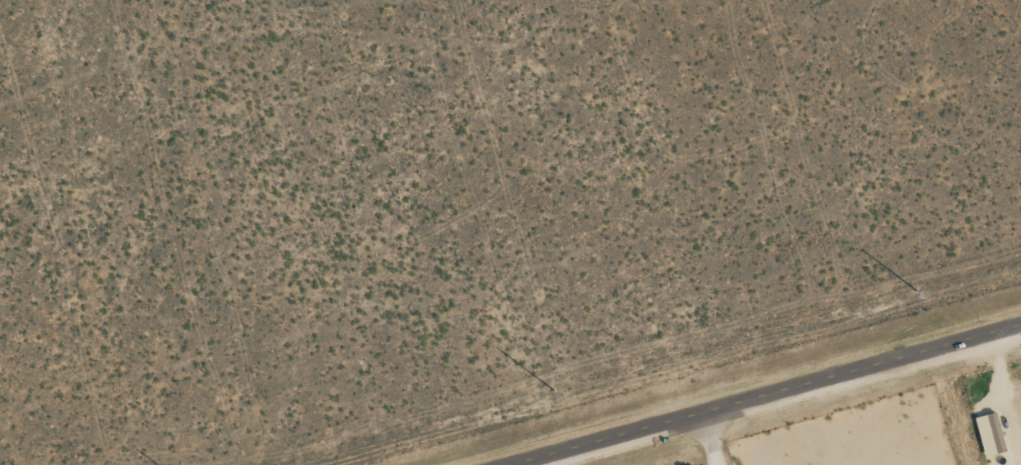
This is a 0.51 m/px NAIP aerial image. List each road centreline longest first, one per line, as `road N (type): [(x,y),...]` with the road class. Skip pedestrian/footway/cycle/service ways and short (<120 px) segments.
road 1 (secondary): [(1020,326),(516,464)]

